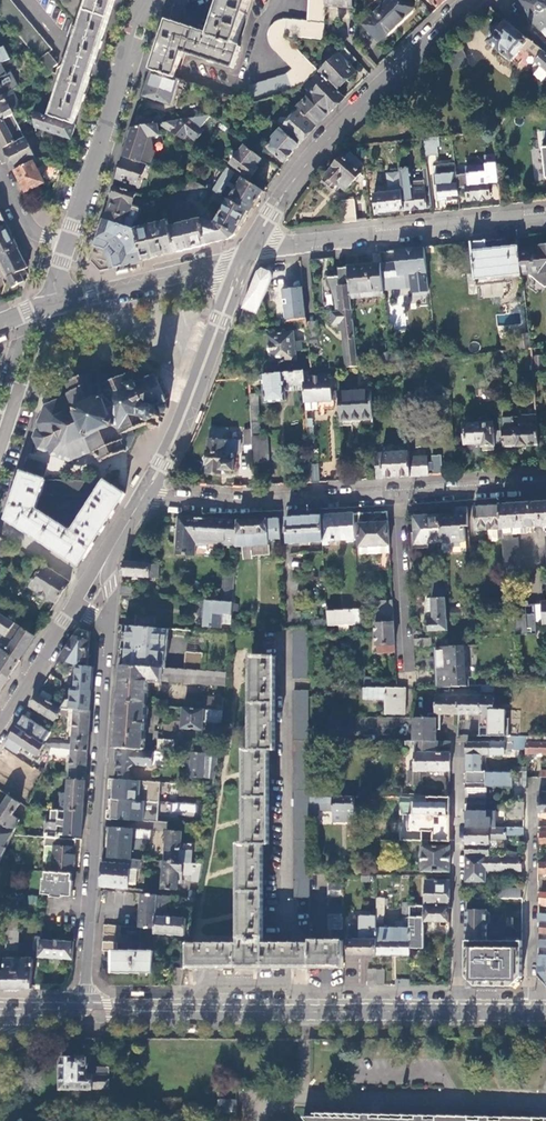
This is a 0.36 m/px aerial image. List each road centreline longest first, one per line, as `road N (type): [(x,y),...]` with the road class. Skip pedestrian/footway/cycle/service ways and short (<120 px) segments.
road 1 (residential): [(85,1005),(109,623)]
road 2 (tertiary): [(246,257),(299,173),(471,0)]
road 3 (residential): [(545,217),(246,257)]
road 4 (residential): [(458,1011),(458,748),(453,725),(441,725)]
road 5 (secondary): [(176,1009),(458,1011)]
road 6 (tertiary): [(144,496),(246,257)]
road 7 (tertiary): [(147,0),(67,244)]
road 8 (residential): [(144,496),(238,506),(396,494)]
road 9 (tertiary): [(246,257),(57,303)]
road 10 (residential): [(528,1011),(533,821)]
road 11 (residential): [(396,494),(404,677)]
road 12 (residential): [(396,494),(545,484)]
road 13 (secondary): [(31,1019),(123,1019),(176,1009)]
road 14 (tertiary): [(78,609),(0,731)]

